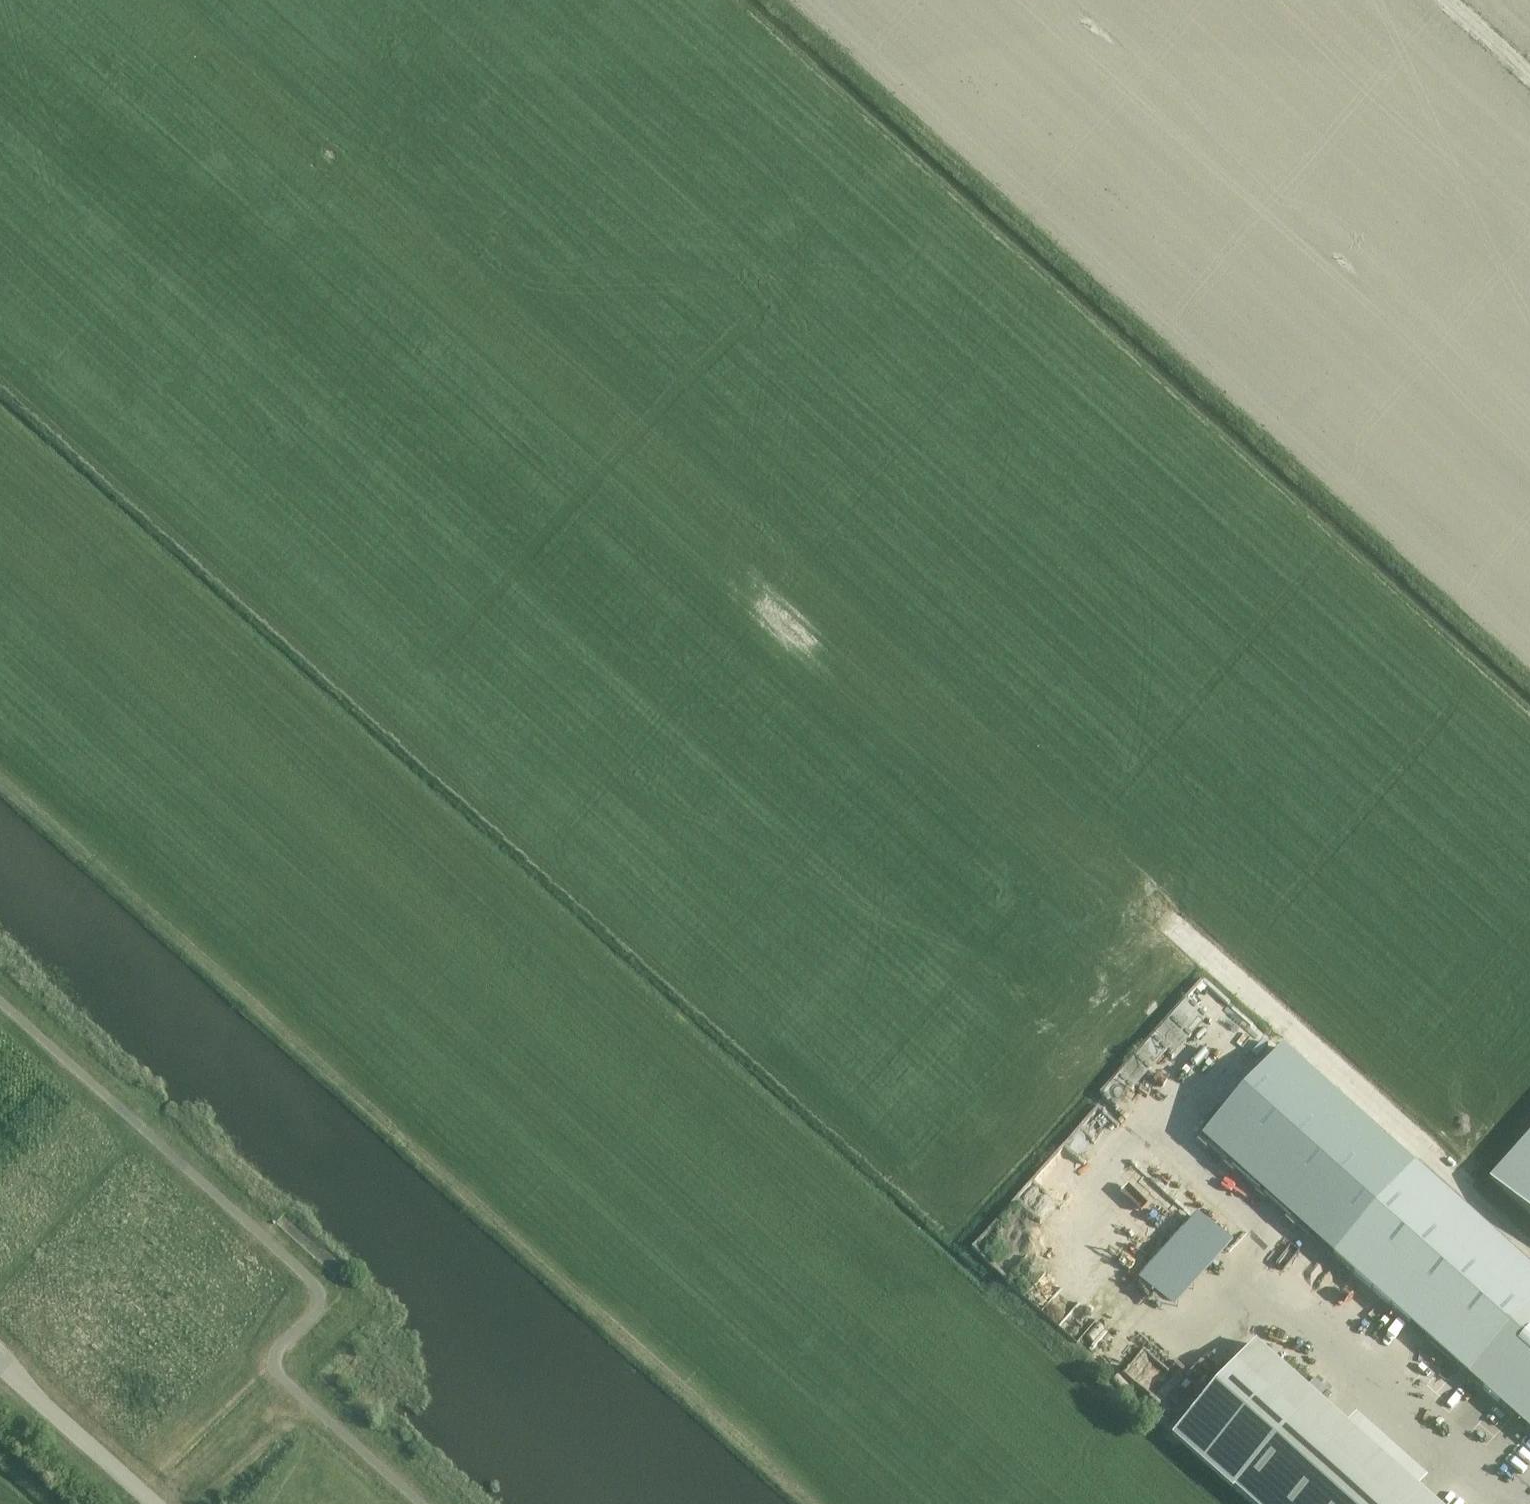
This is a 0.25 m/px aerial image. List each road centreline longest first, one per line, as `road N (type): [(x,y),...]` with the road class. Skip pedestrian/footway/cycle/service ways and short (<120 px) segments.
road 1 (unclassified): [(150,1503),(0,1368)]

